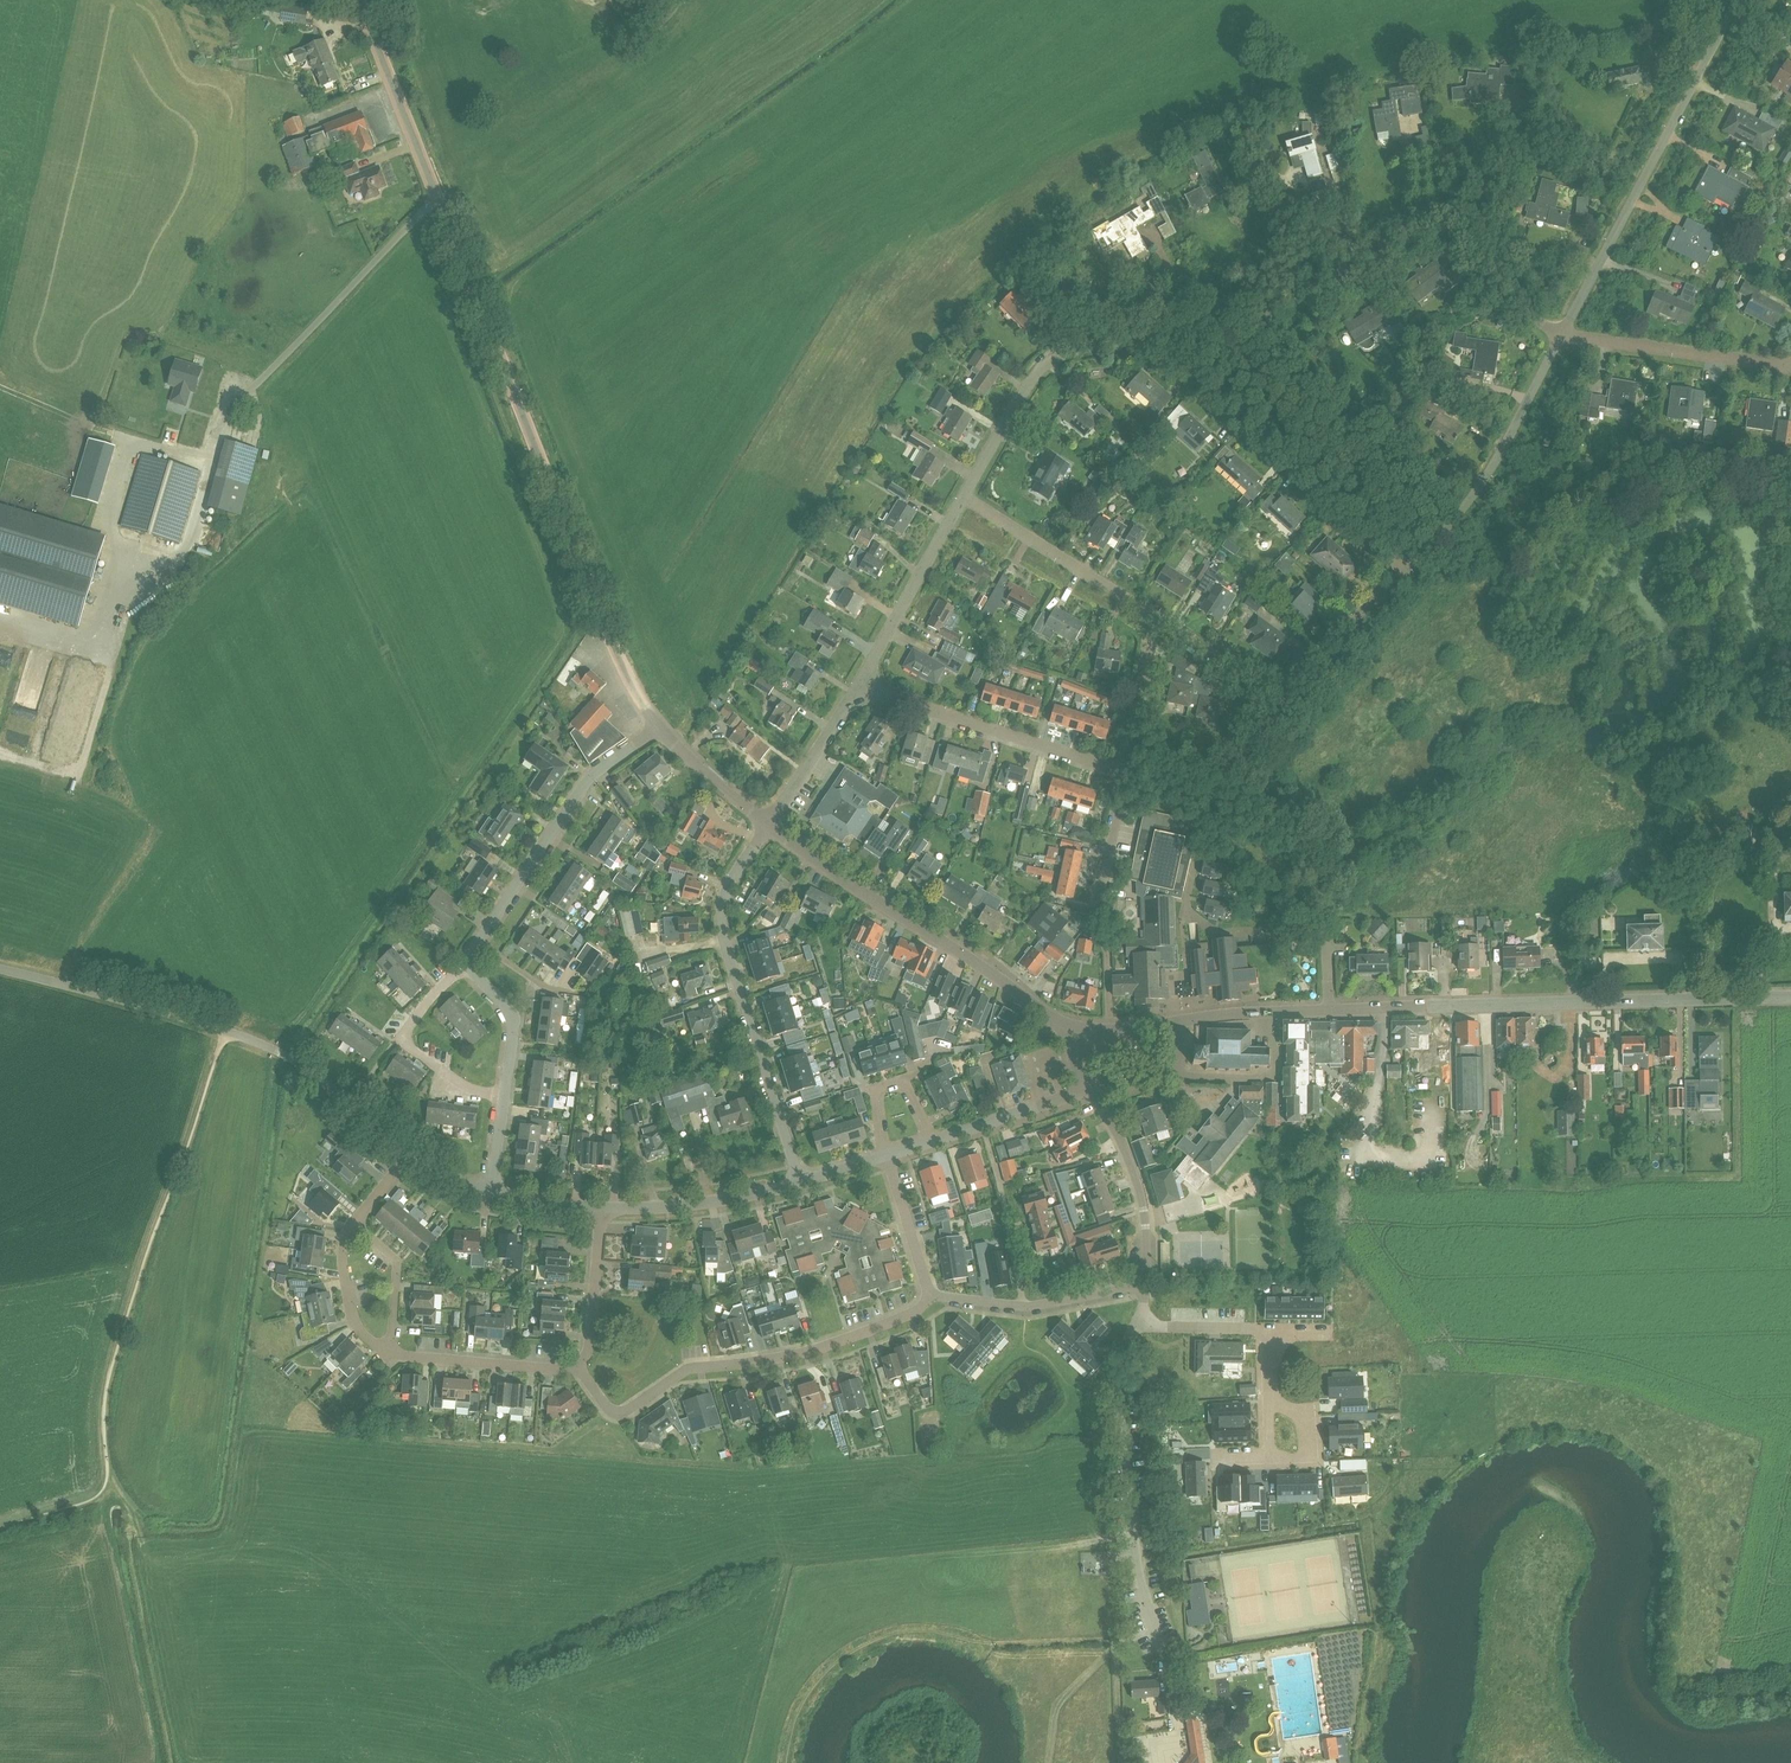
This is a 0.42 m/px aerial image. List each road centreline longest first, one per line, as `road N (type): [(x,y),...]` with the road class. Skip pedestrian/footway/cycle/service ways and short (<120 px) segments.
road 1 (tertiary): [(659,725),(596,601),(359,0)]
road 2 (tertiary): [(1790,998),(1329,1009)]
road 3 (residential): [(578,1366),(604,1405),(622,1413),(688,1369),(812,1350),(909,1315),(930,1295)]
road 4 (residential): [(800,1182),(720,913),(769,823)]
road 5 (residential): [(1560,334),(1737,0)]
road 6 (tertiary): [(1058,1023),(769,823)]
road 7 (residential): [(1133,1327),(1121,1406),(1160,1648)]
road 8 (residential): [(1405,569),(1211,390),(1198,331)]
road 9 (residential): [(465,963),(588,778),(659,725)]
road 10 (residential): [(966,494),(1026,386),(1050,360),(1198,331)]
road 11 (unclassified): [(278,1052),(0,969)]
road 12 (residential): [(1405,569),(1476,489),(1560,334)]
road 13 (residential): [(1126,771),(856,689)]
road 14 (residential): [(1110,1030),(1097,924),(1126,771)]
road 15 (residential): [(1198,331),(1312,293),(1414,222)]
road 16 (residential): [(1790,367),(1560,334)]
road 17 (residential): [(1329,1009),(1323,912),(1309,860),(1258,799)]
road 18 (residential): [(1152,620),(966,494)]
road 19 (residential): [(856,689),(966,494)]
road 20 (residential): [(504,1096),(467,1088),(399,1041),(465,963)]
road 21 (residential): [(930,1295),(1023,1307),(1147,1283)]
road 22 (tertiary): [(1110,1030),(1329,1009)]
road 23 (residential): [(1560,334),(1508,289),(1478,218),(1446,210),(1414,222)]
road 24 (residential): [(1092,1088),(1143,1204),(1147,1283)]
road 25 (residential): [(800,1182),(695,1204),(601,1207)]
road 26 (residential): [(390,1353),(578,1366)]
road 27 (track): [(1049,1762),(1056,1706),(1153,1621)]
road 28 (residential): [(1285,697),(1405,569)]
road 29 (residential): [(1092,1088),(933,1141)]
road 30 (residential): [(410,1155),(278,1052)]
road 31 (residential): [(578,1366),(590,1344),(601,1207)]
road 32 (residential): [(769,823),(856,689)]
road 33 (residential): [(933,1141),(909,1089),(883,1085),(875,1100),(886,1155)]
road 34 (residential): [(1285,697),(1152,620)]
road 35 (residential): [(1126,771),(1152,620)]
road 36 (residential): [(504,1096),(513,1023),(465,963)]
road 37 (residential): [(390,1353),(397,1260),(353,1224)]
road 38 (residential): [(353,1224),(342,1260),(352,1316),(390,1353)]
road 39 (tertiary): [(769,823),(659,725)]
road 40 (residential): [(930,1295),(886,1155)]
road 41 (residential): [(1133,1327),(1267,1328)]

